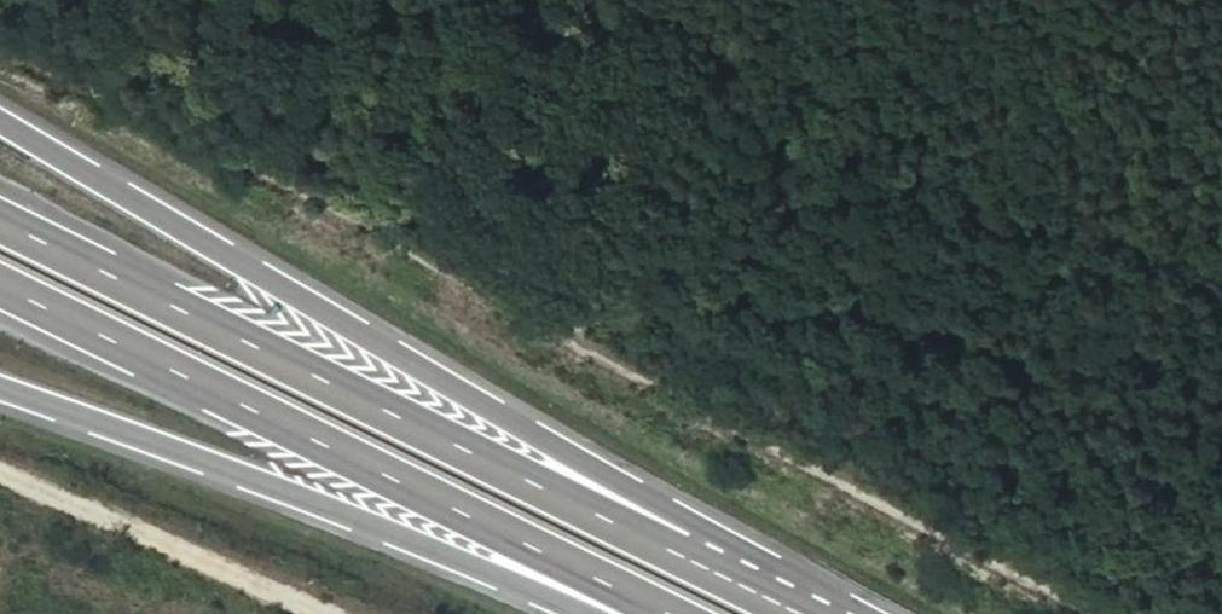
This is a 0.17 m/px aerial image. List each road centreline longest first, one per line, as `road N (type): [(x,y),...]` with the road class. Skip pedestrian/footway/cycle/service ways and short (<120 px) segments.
road 1 (track): [(0,33),(1103,613)]
road 2 (trunk): [(682,555),(604,474),(0,123)]
road 3 (trunk): [(682,555),(0,219)]
road 4 (trunk): [(0,284),(672,613)]
road 5 (track): [(1221,274),(633,0)]
road 6 (trunk): [(0,389),(377,522),(587,613)]
road 7 (track): [(548,324),(705,0)]
road 8 (track): [(0,464),(320,613)]
road 9 (trunk): [(801,613),(682,555)]

